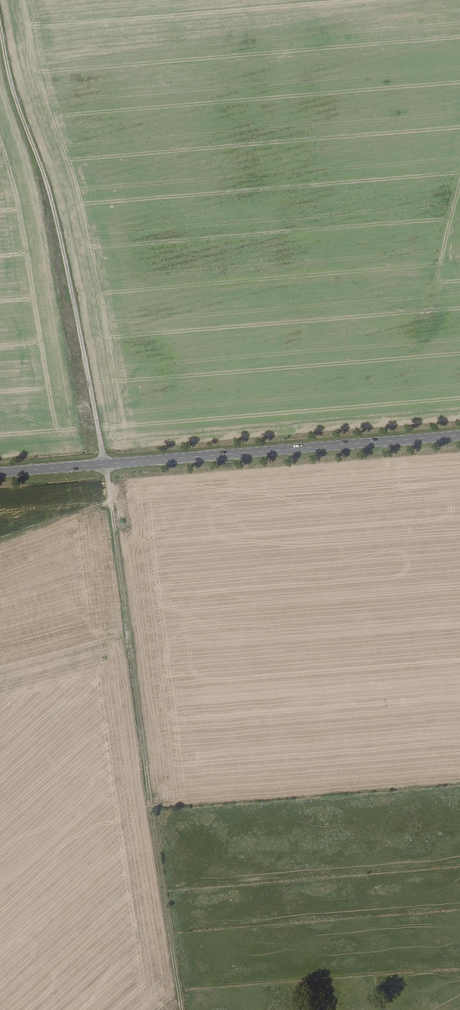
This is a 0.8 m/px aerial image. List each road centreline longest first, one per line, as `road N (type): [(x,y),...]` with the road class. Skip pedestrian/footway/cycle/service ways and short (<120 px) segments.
road 1 (track): [(182,1009),(104,463),(44,173),(0,28)]
road 2 (primary): [(0,471),(459,434)]

